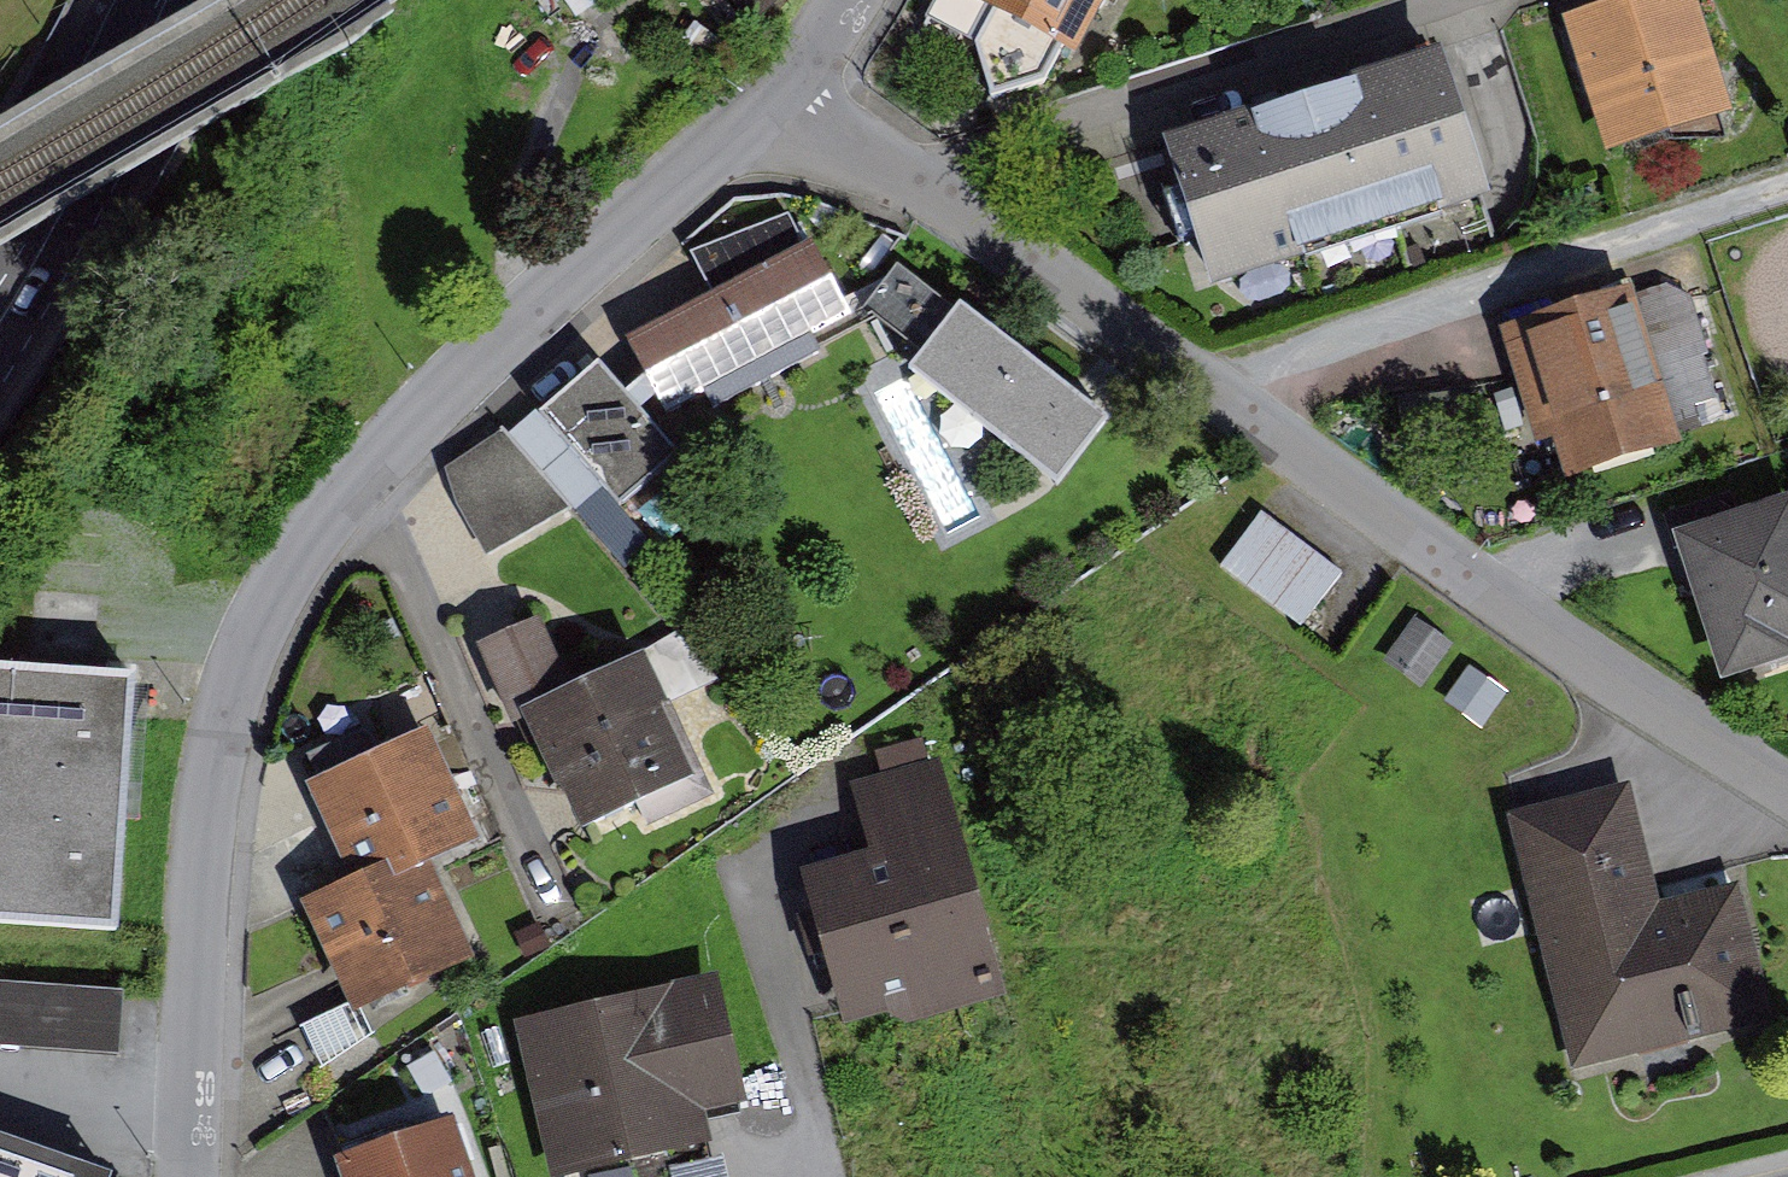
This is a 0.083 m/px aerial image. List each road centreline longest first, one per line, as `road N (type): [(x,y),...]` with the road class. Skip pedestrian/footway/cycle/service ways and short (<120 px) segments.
road 1 (residential): [(205,1176),(222,830),(260,653),(380,479),(795,91)]
road 2 (residential): [(917,177),(1484,575),(1787,776)]
road 3 (residential): [(917,177),(1464,0)]
road 4 (primary): [(0,318),(176,0)]
road 5 (residential): [(795,91),(917,177)]

